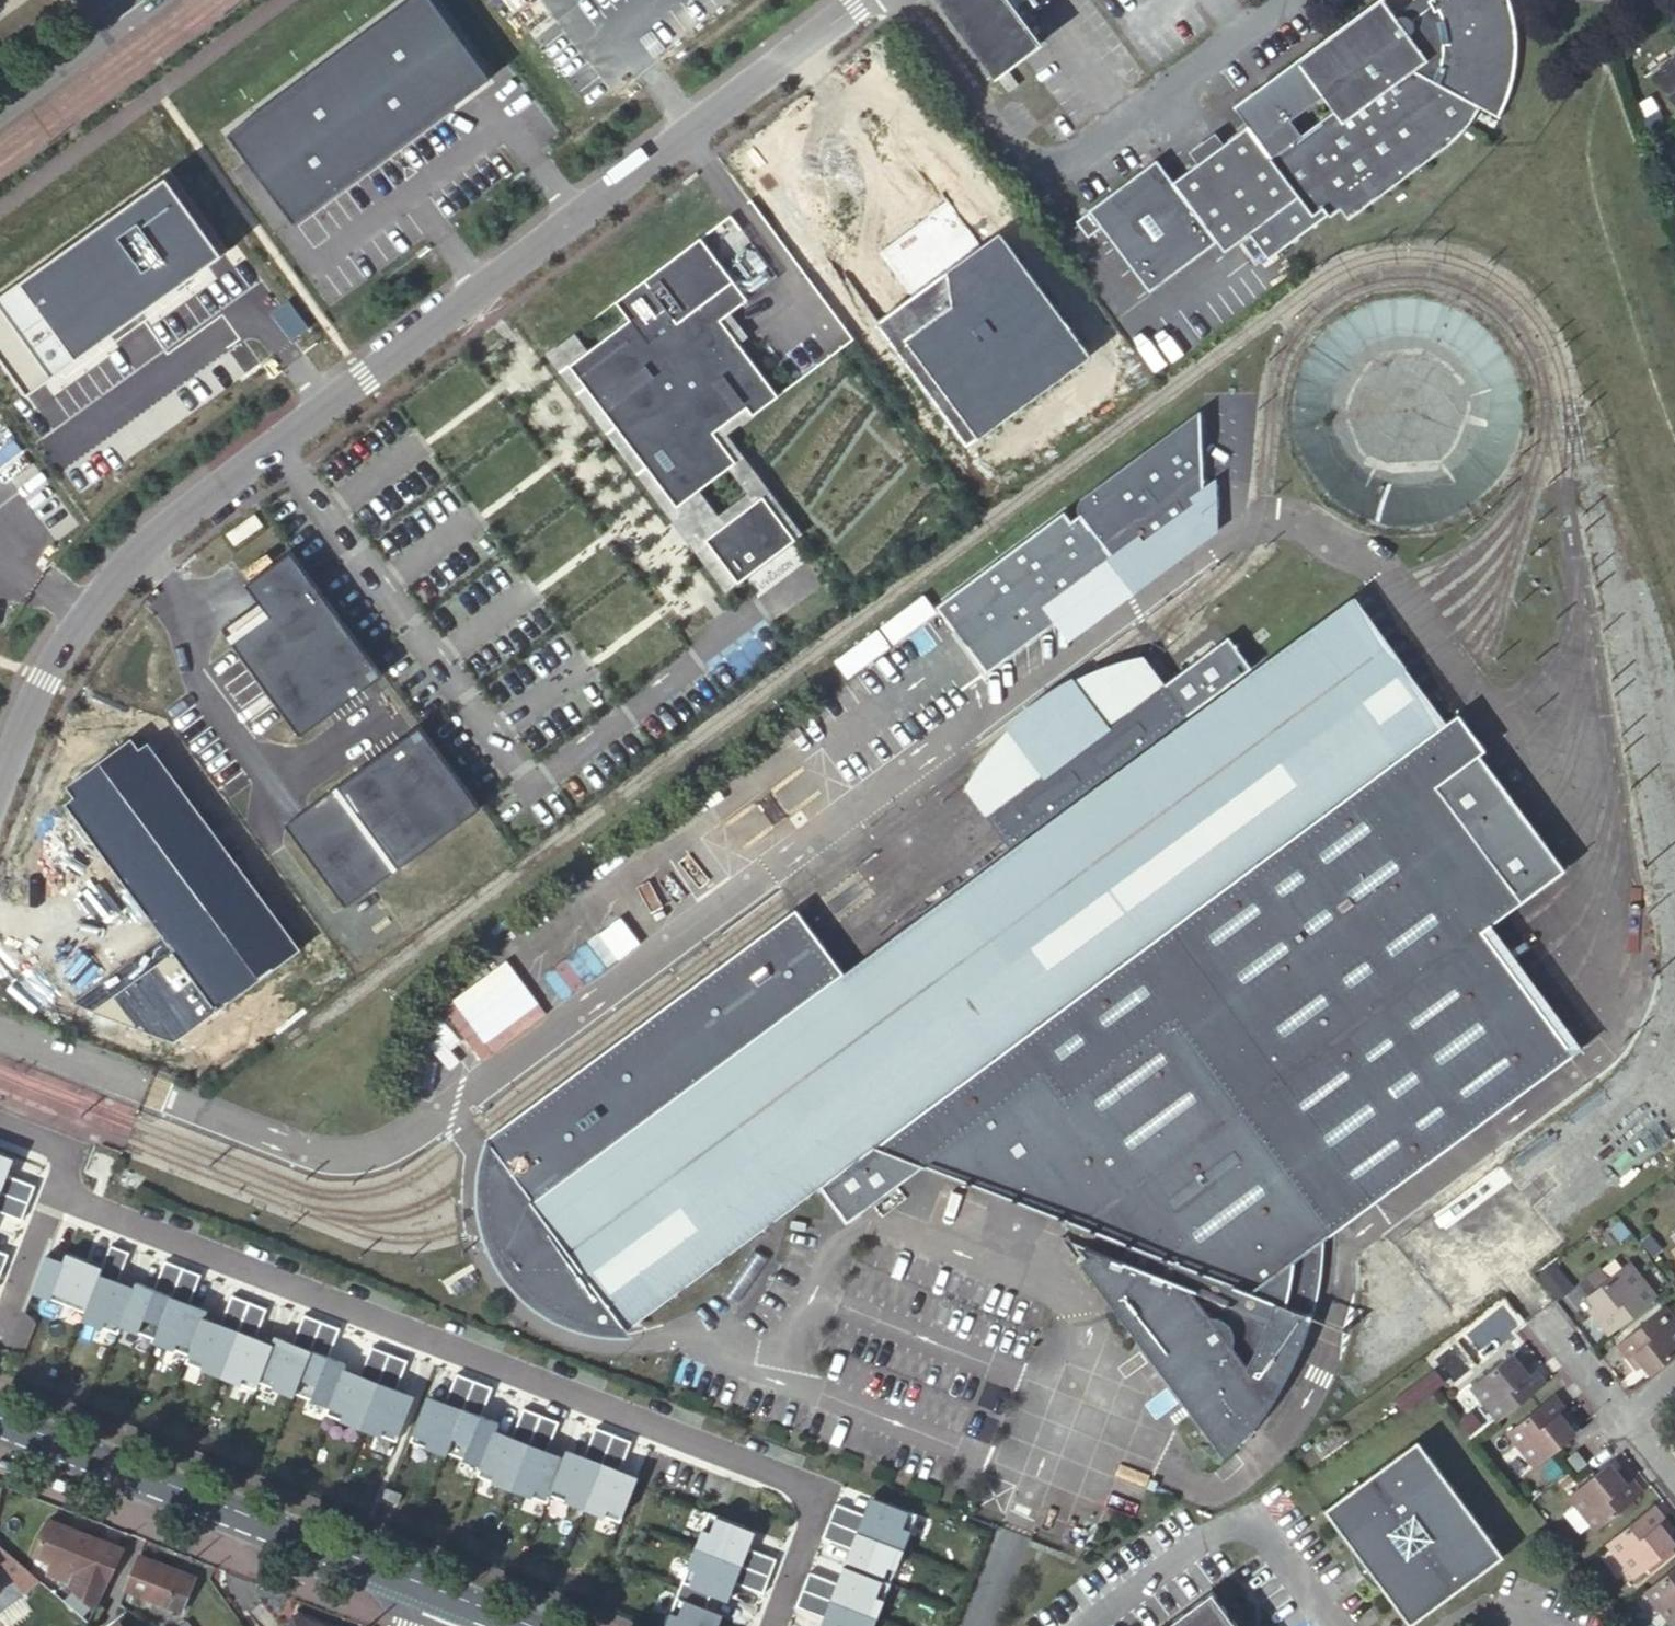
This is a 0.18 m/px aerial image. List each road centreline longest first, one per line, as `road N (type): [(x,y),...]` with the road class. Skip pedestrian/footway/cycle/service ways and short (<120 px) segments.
road 1 (residential): [(0,785),(45,680),(133,558),(864,0)]
road 2 (residential): [(62,1169),(91,1204),(815,1492),(766,1625)]
road 3 (secondary): [(0,1419),(437,1590)]
road 4 (unclassified): [(1075,154),(1275,0)]
road 5 (residential): [(1075,154),(1024,154),(897,0)]
road 6 (tertiary): [(0,102),(140,0)]
road 7 (residential): [(6,1318),(62,1169)]
road 8 (residential): [(1625,1420),(1538,1315)]

